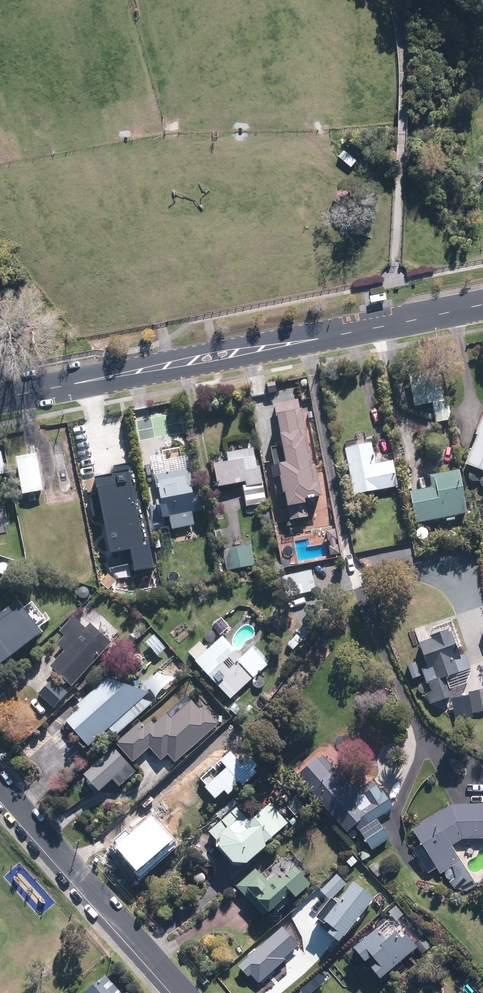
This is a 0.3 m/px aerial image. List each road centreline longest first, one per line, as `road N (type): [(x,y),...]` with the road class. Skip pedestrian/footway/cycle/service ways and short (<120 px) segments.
road 1 (tertiary): [(482,306),(0,400)]
road 2 (residential): [(186,992),(0,785)]

